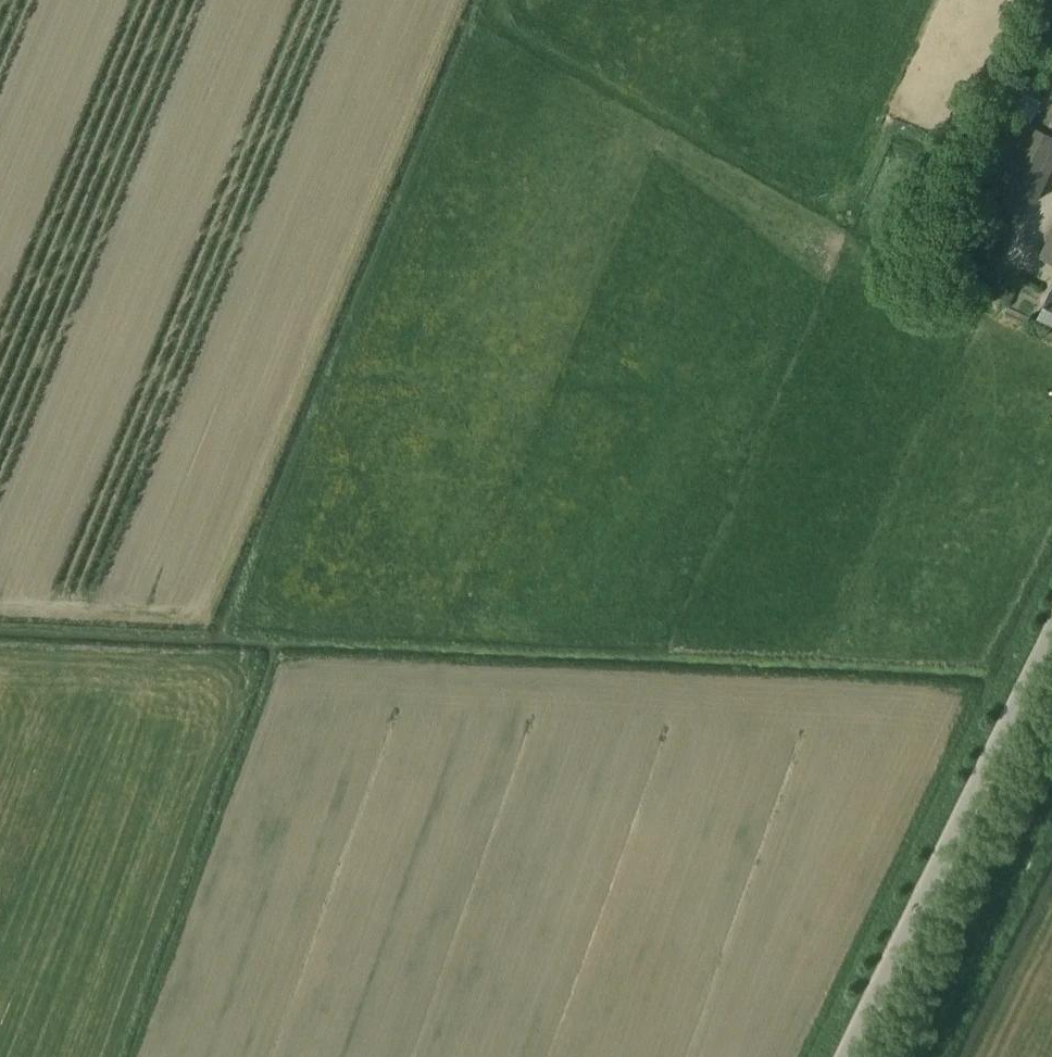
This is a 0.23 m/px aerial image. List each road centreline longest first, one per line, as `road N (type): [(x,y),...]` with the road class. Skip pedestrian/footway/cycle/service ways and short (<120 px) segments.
road 1 (unclassified): [(846,1056),(1051,632)]

